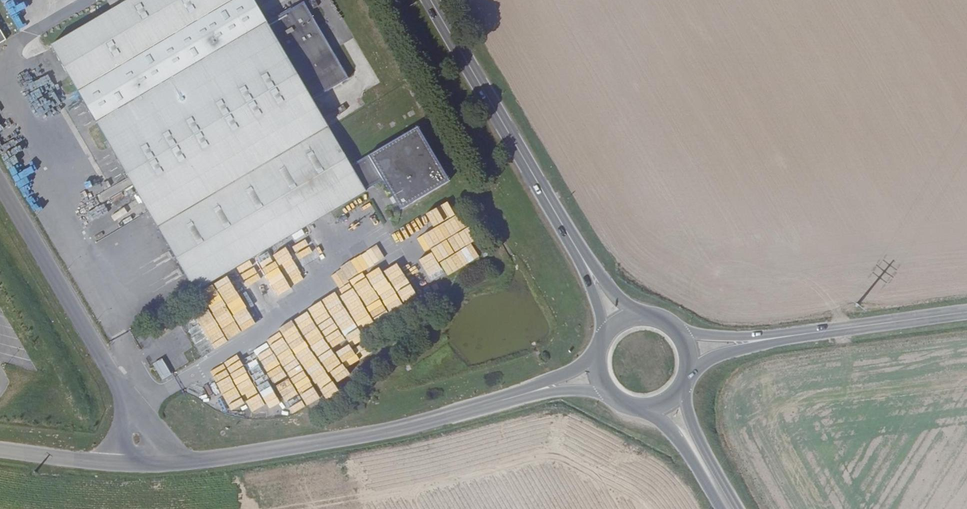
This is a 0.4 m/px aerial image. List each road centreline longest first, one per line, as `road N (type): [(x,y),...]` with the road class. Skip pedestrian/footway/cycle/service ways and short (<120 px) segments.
road 1 (tertiary): [(537,391),(407,431),(185,463),(0,454)]
road 2 (primary): [(431,0),(589,269)]
road 3 (tertiary): [(966,314),(755,341)]

